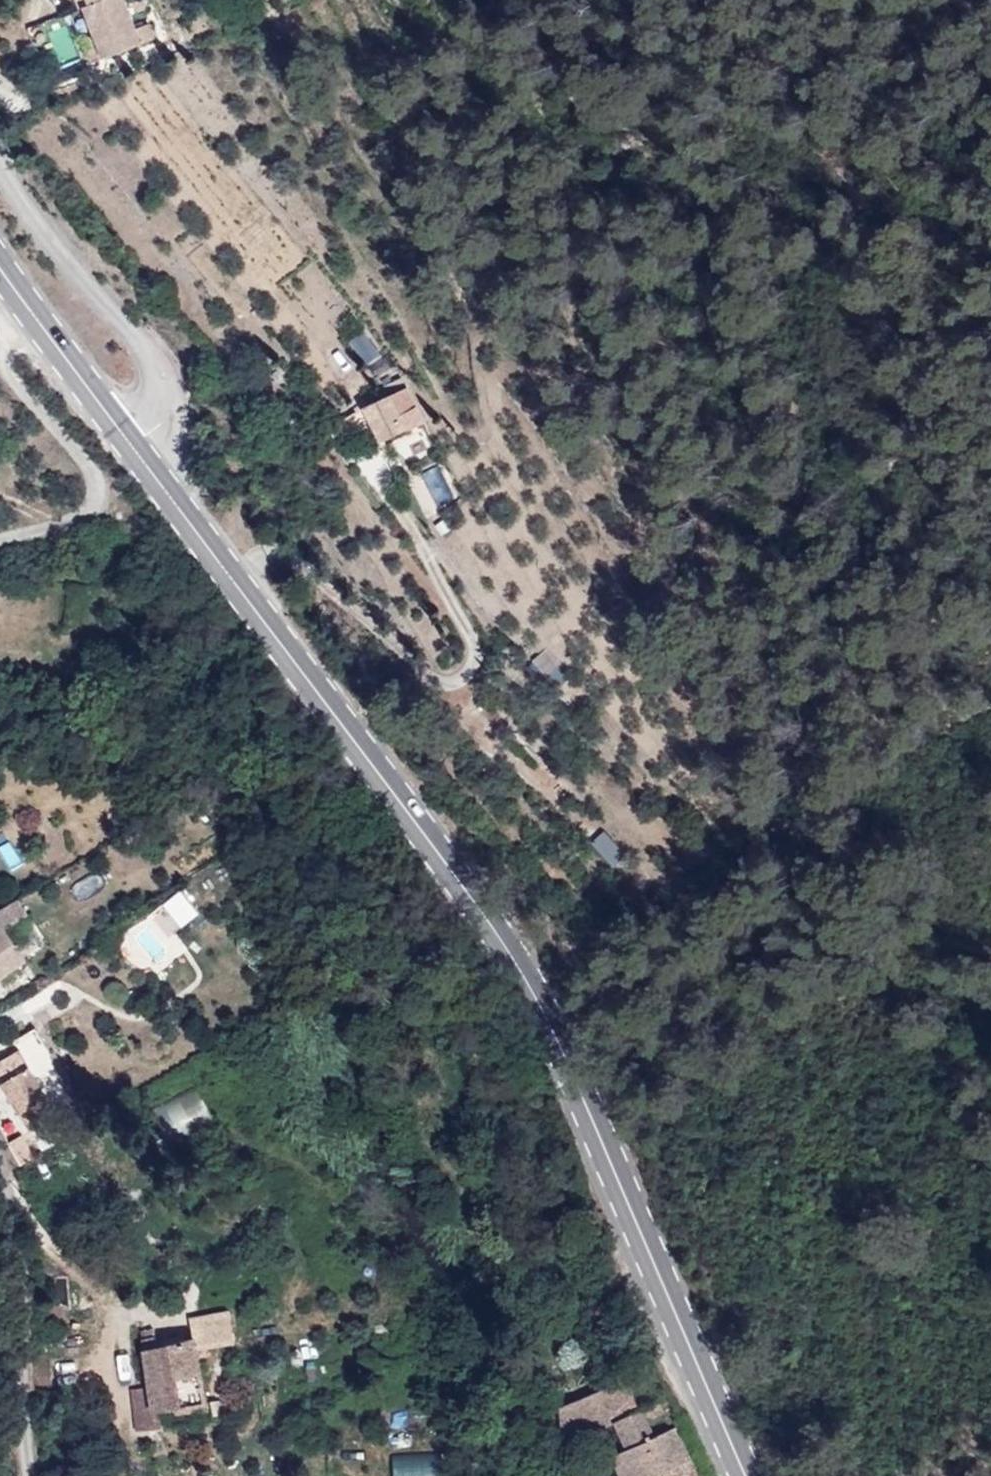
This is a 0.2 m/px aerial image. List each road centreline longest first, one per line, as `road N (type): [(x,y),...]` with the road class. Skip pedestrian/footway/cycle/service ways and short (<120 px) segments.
road 1 (primary): [(134,441),(526,974),(610,1145),(747,1475)]
road 2 (residential): [(134,441),(157,417),(148,356),(63,261),(0,169)]
road 3 (residential): [(28,1475),(19,1255),(0,1168)]
road 4 (primary): [(0,268),(134,441)]

